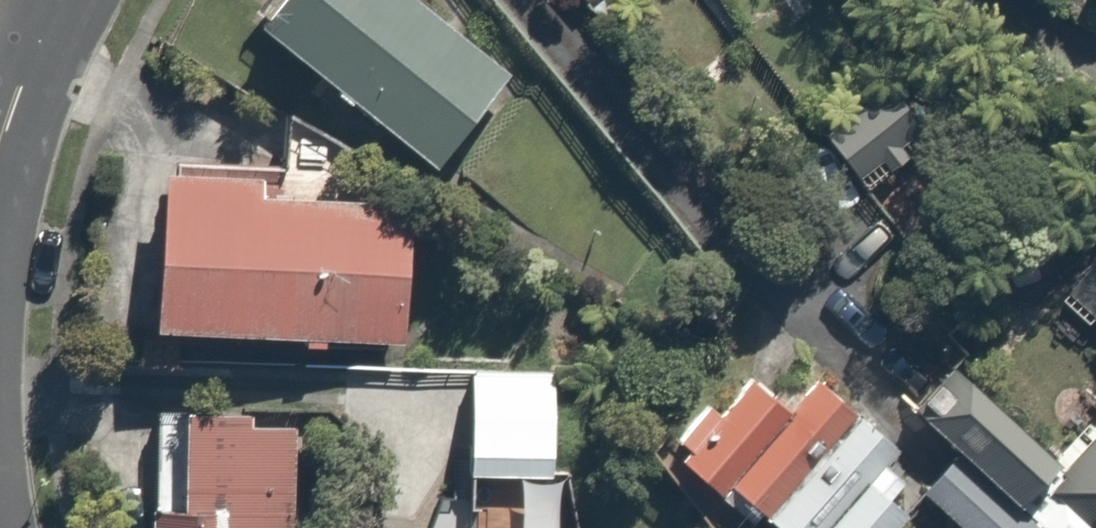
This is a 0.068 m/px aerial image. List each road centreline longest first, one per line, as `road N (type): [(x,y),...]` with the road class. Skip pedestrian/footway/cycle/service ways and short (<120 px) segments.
road 1 (tertiary): [(0,154),(61,0)]

